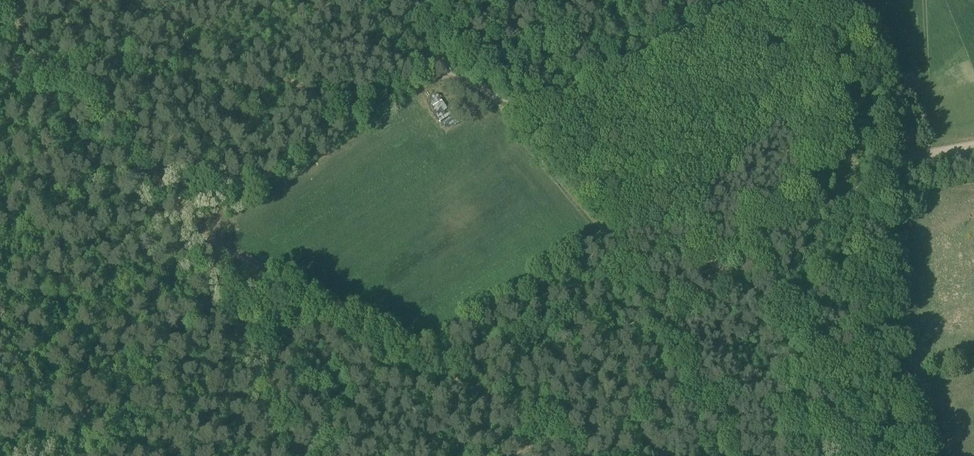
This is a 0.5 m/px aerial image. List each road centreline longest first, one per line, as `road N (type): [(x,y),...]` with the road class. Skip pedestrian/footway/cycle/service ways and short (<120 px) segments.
road 1 (unclassified): [(804,0),(603,84),(536,101),(483,92),(361,0)]
road 2 (track): [(743,455),(598,216),(557,161),(483,92)]
road 3 (track): [(576,455),(201,223)]
road 4 (track): [(201,223),(150,176),(98,99),(0,25)]
road 5 (track): [(317,455),(201,223)]

